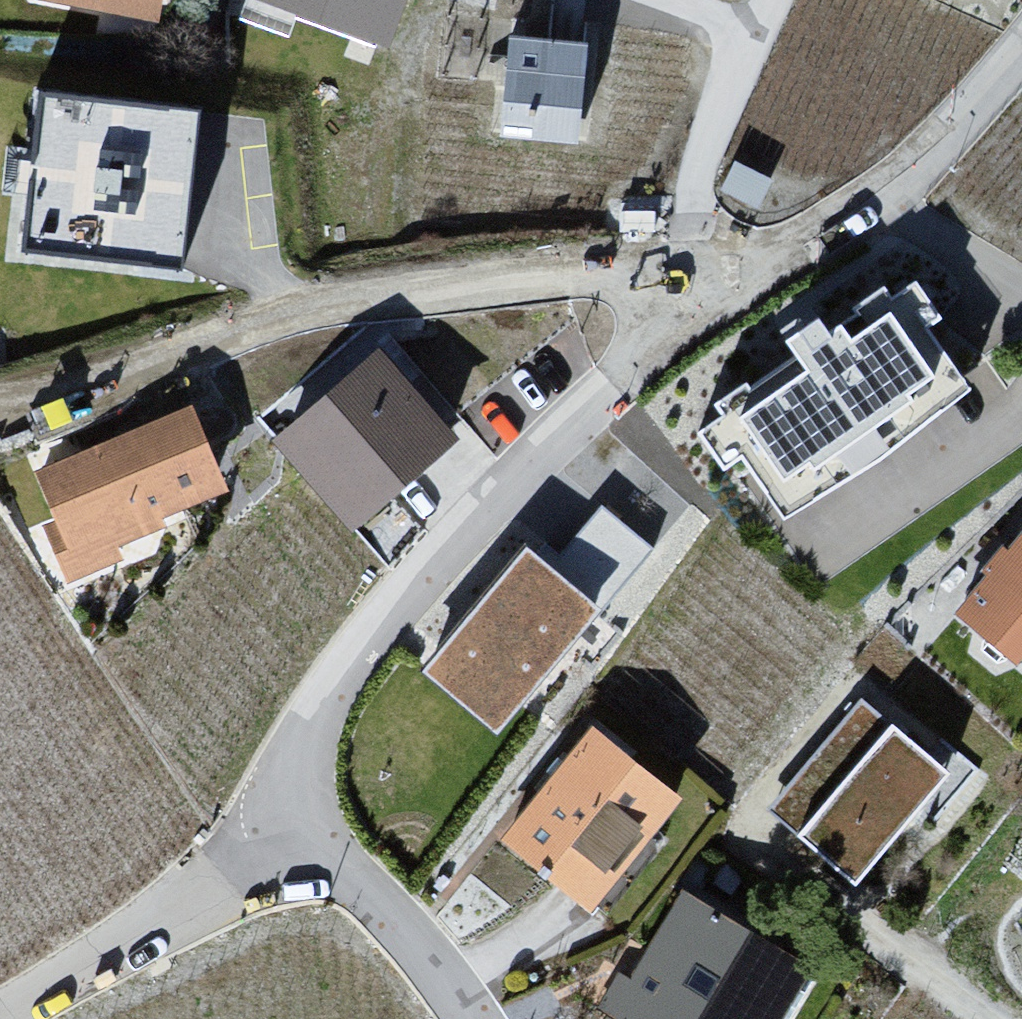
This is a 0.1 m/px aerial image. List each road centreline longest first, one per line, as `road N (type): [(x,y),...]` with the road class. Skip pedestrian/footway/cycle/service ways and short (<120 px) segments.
road 1 (residential): [(469,1018),(442,978),(306,831),(299,745),(364,648),(612,385),(789,255)]
road 2 (track): [(306,831),(225,891),(2,1018)]
road 3 (residential): [(1021,42),(926,148),(789,255)]

